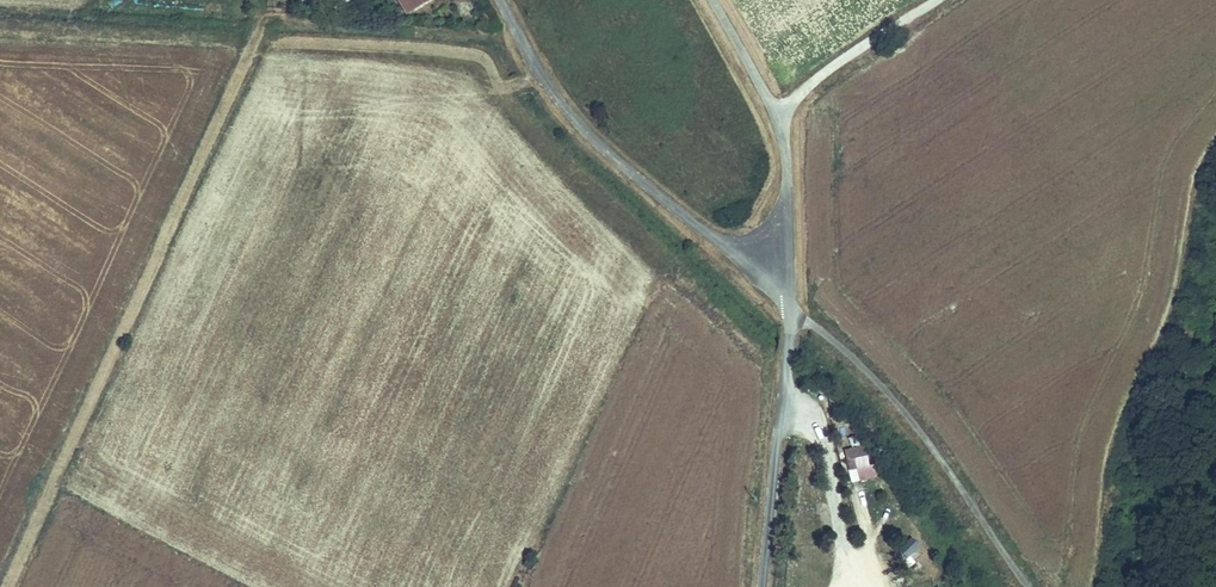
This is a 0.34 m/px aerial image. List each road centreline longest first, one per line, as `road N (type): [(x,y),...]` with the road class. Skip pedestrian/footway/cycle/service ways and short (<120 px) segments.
road 1 (track): [(518,34),(284,15),(265,23),(3,586)]
road 2 (residential): [(500,0),(574,118),(707,233)]
road 3 (residential): [(788,204),(779,118),(713,0)]
road 4 (residential): [(783,398),(816,410),(828,443),(843,583)]
road 5 (unclassified): [(761,586),(783,398)]

